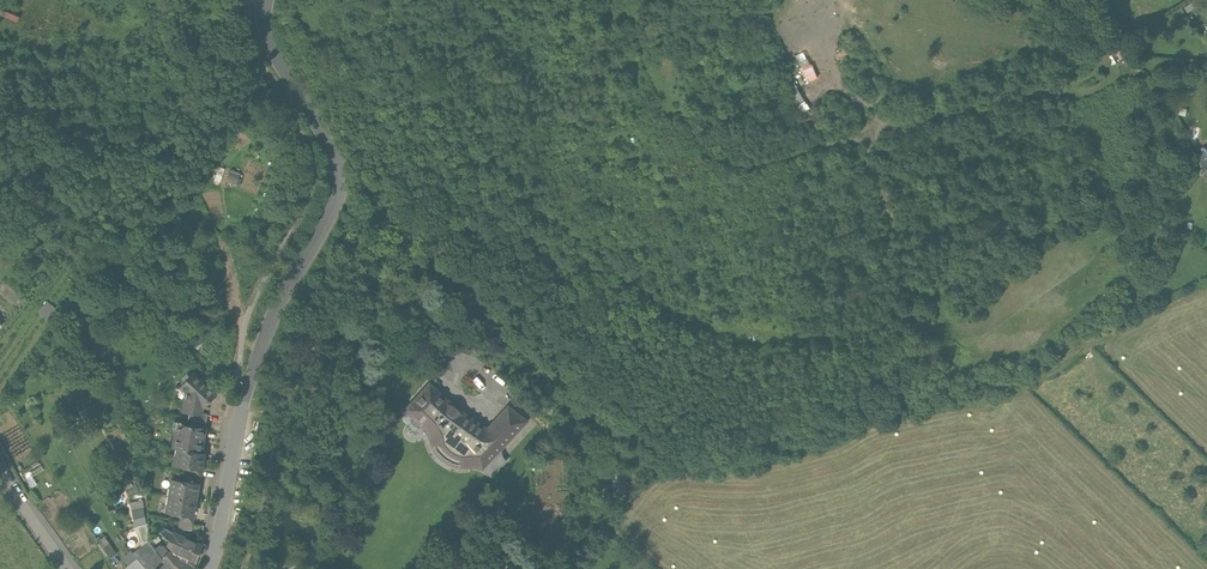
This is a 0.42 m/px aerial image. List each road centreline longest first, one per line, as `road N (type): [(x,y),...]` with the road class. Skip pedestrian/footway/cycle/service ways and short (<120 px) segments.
road 1 (track): [(498,154),(638,285),(679,311),(756,331),(839,334),(893,320),(908,290),(885,255),(894,224),(868,109),(835,64)]
road 2 (track): [(1206,69),(1149,64),(1091,90),(1014,95),(749,164),(707,149),(644,58),(640,11),(650,0)]
road 3 (tertiary): [(208,568),(252,374),(286,292),(331,214),(339,176),(266,36),(265,0)]
road 4 (track): [(980,107),(1013,189),(1054,222),(1056,254),(997,313),(971,317),(931,307),(893,320)]
road 5 (track): [(853,93),(820,101),(820,124),(837,142),(825,153),(828,164),(843,176),(875,165)]
road 6 (track): [(1074,93),(1080,109),(1044,142),(1043,206)]
road 7 (unclassified): [(67,568),(0,464)]

